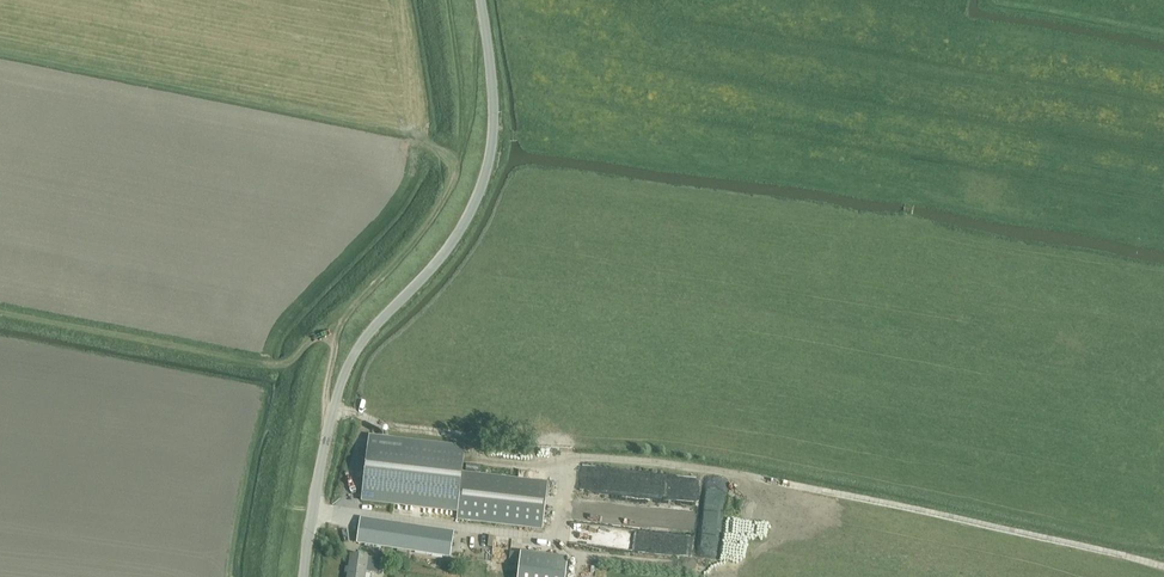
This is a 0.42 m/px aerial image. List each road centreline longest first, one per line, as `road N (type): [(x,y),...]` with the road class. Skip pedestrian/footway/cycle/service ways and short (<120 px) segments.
road 1 (track): [(329,338),(329,413),(475,437),(480,458),(562,467),(557,538),(312,507)]
road 2 (unclassified): [(306,576),(312,507),(347,366),(462,227),(491,157),(482,0)]
road 3 (track): [(0,311),(262,365),(280,365),(314,339),(329,338)]
road 4 (track): [(760,476),(569,455),(562,467)]
road 5 (track): [(462,149),(485,22)]

